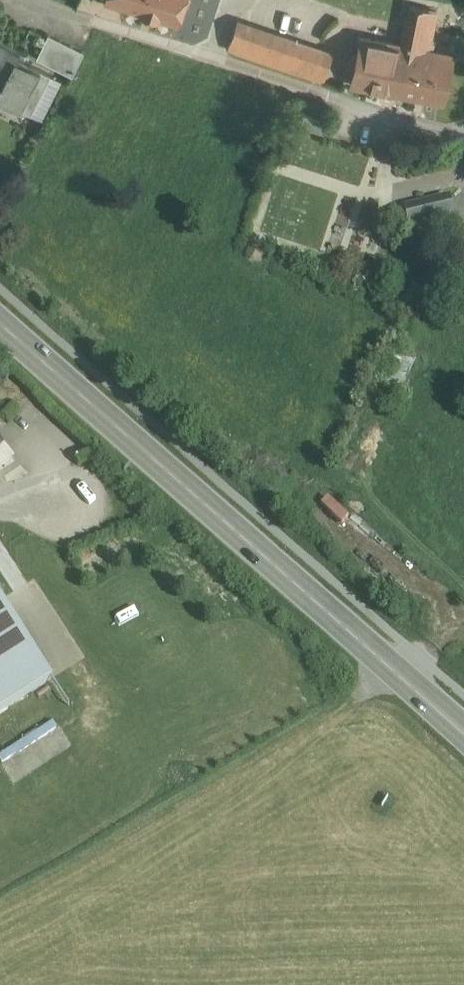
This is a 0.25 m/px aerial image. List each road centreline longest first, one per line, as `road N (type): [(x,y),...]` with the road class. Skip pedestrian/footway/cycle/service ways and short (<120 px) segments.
road 1 (primary): [(463,734),(0,325)]
road 2 (residential): [(463,130),(449,135),(197,52),(55,15),(33,0)]

